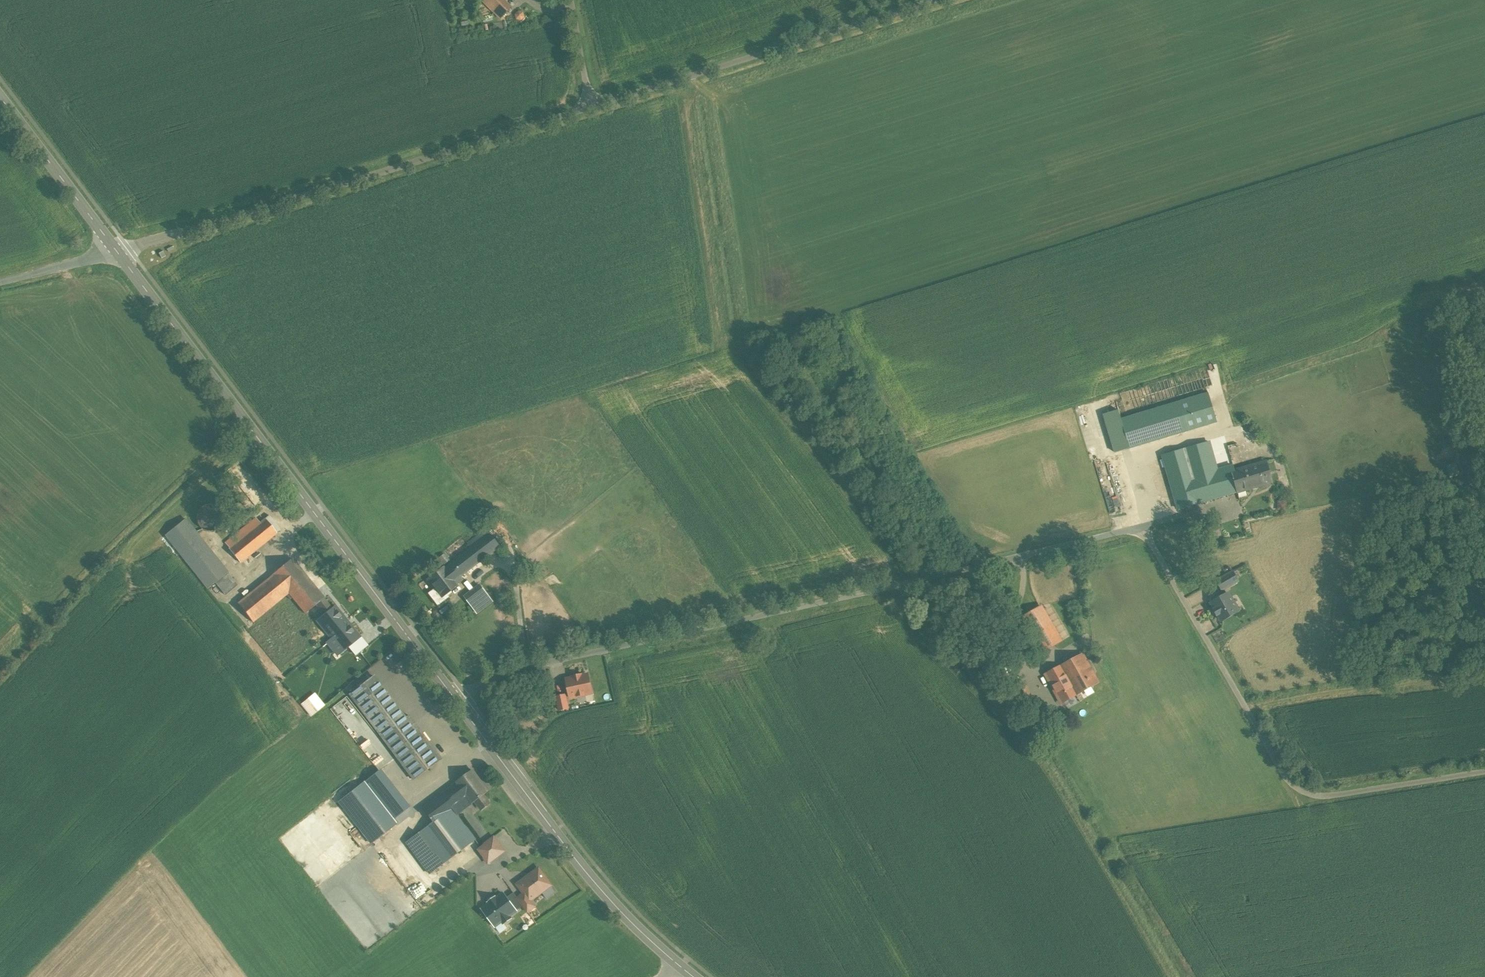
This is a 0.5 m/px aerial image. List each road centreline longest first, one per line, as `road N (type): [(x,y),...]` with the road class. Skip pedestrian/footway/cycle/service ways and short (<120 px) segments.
road 1 (unclassified): [(455,700),(525,668),(1129,532),(1154,549),(1279,768),(1302,793),(1339,797),(1484,774)]
road 2 (secondary): [(117,253),(455,700)]
road 3 (unclassified): [(590,107),(117,253)]
road 4 (unclassified): [(941,0),(590,107)]
road 5 (secondary): [(455,700),(603,892),(694,976)]
road 6 (secondary): [(0,98),(117,253)]
road 7 (track): [(1412,679),(1246,711)]
road 8 (unclassified): [(117,253),(0,281)]

